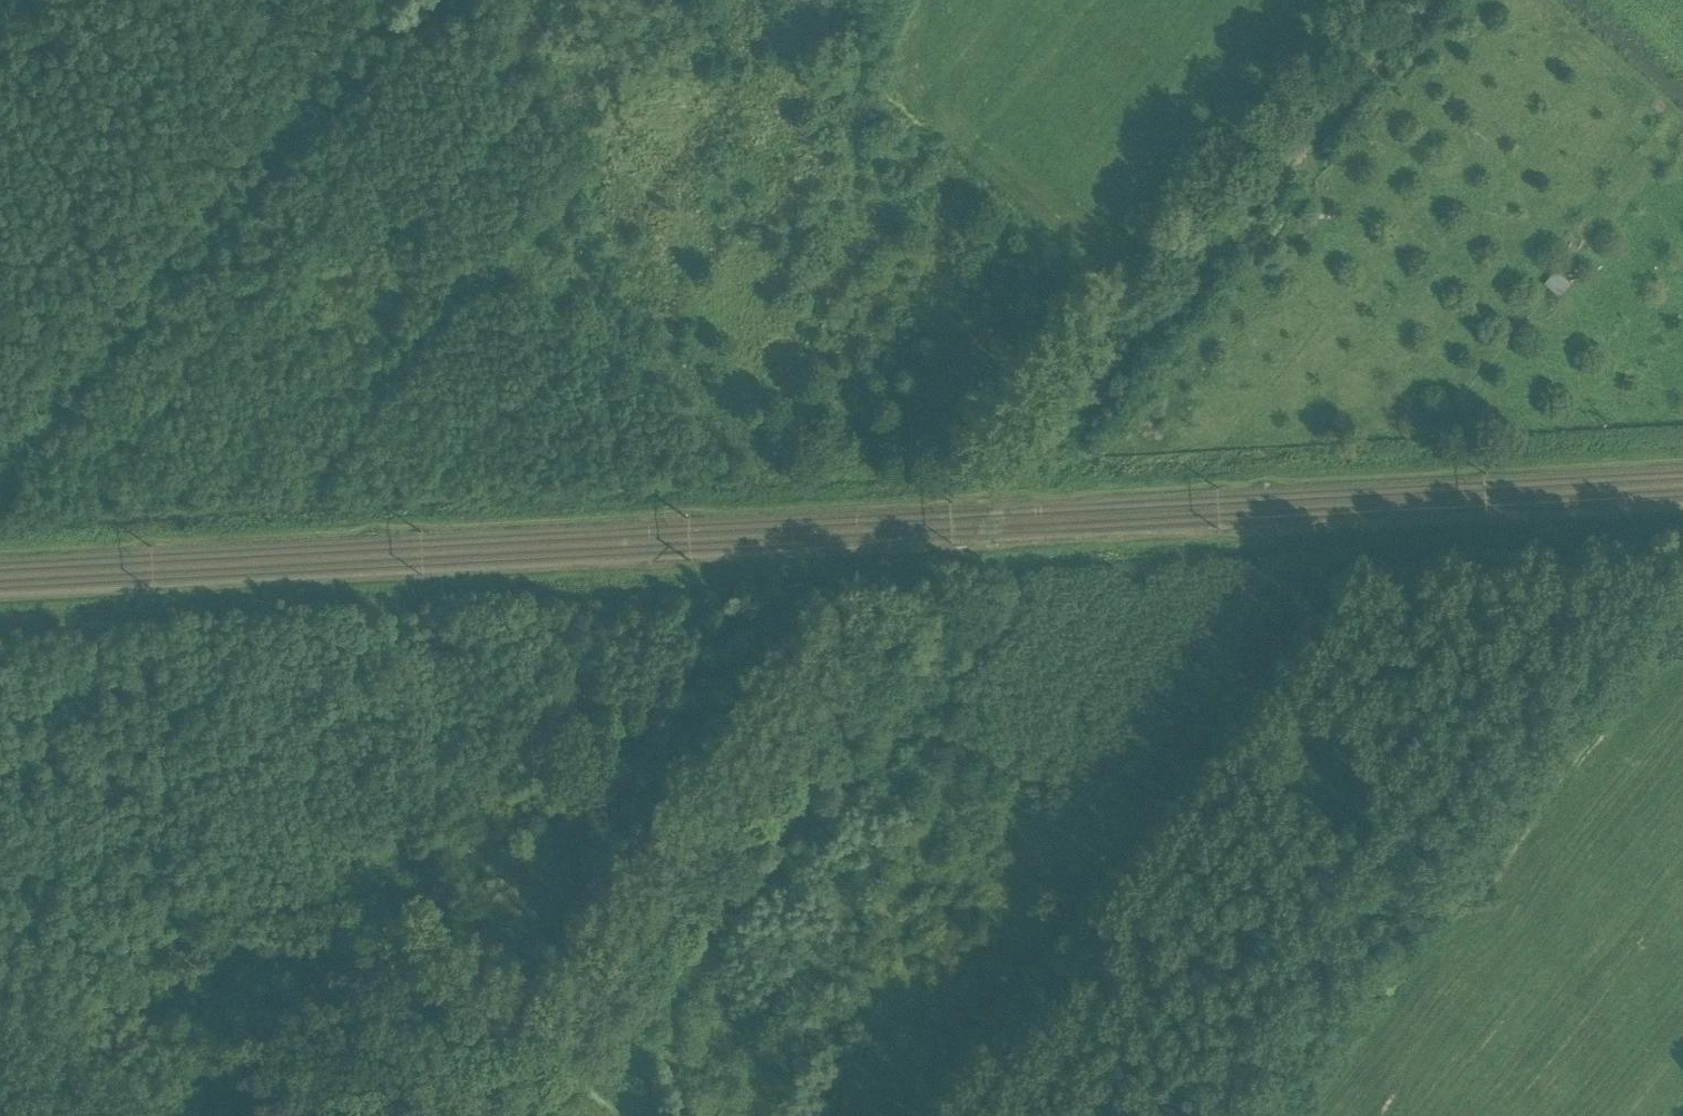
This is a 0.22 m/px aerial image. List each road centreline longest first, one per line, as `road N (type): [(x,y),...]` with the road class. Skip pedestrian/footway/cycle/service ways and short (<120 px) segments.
road 1 (track): [(371,1115),(385,1101),(593,1025),(977,566)]
road 2 (track): [(1035,478),(1427,0)]

